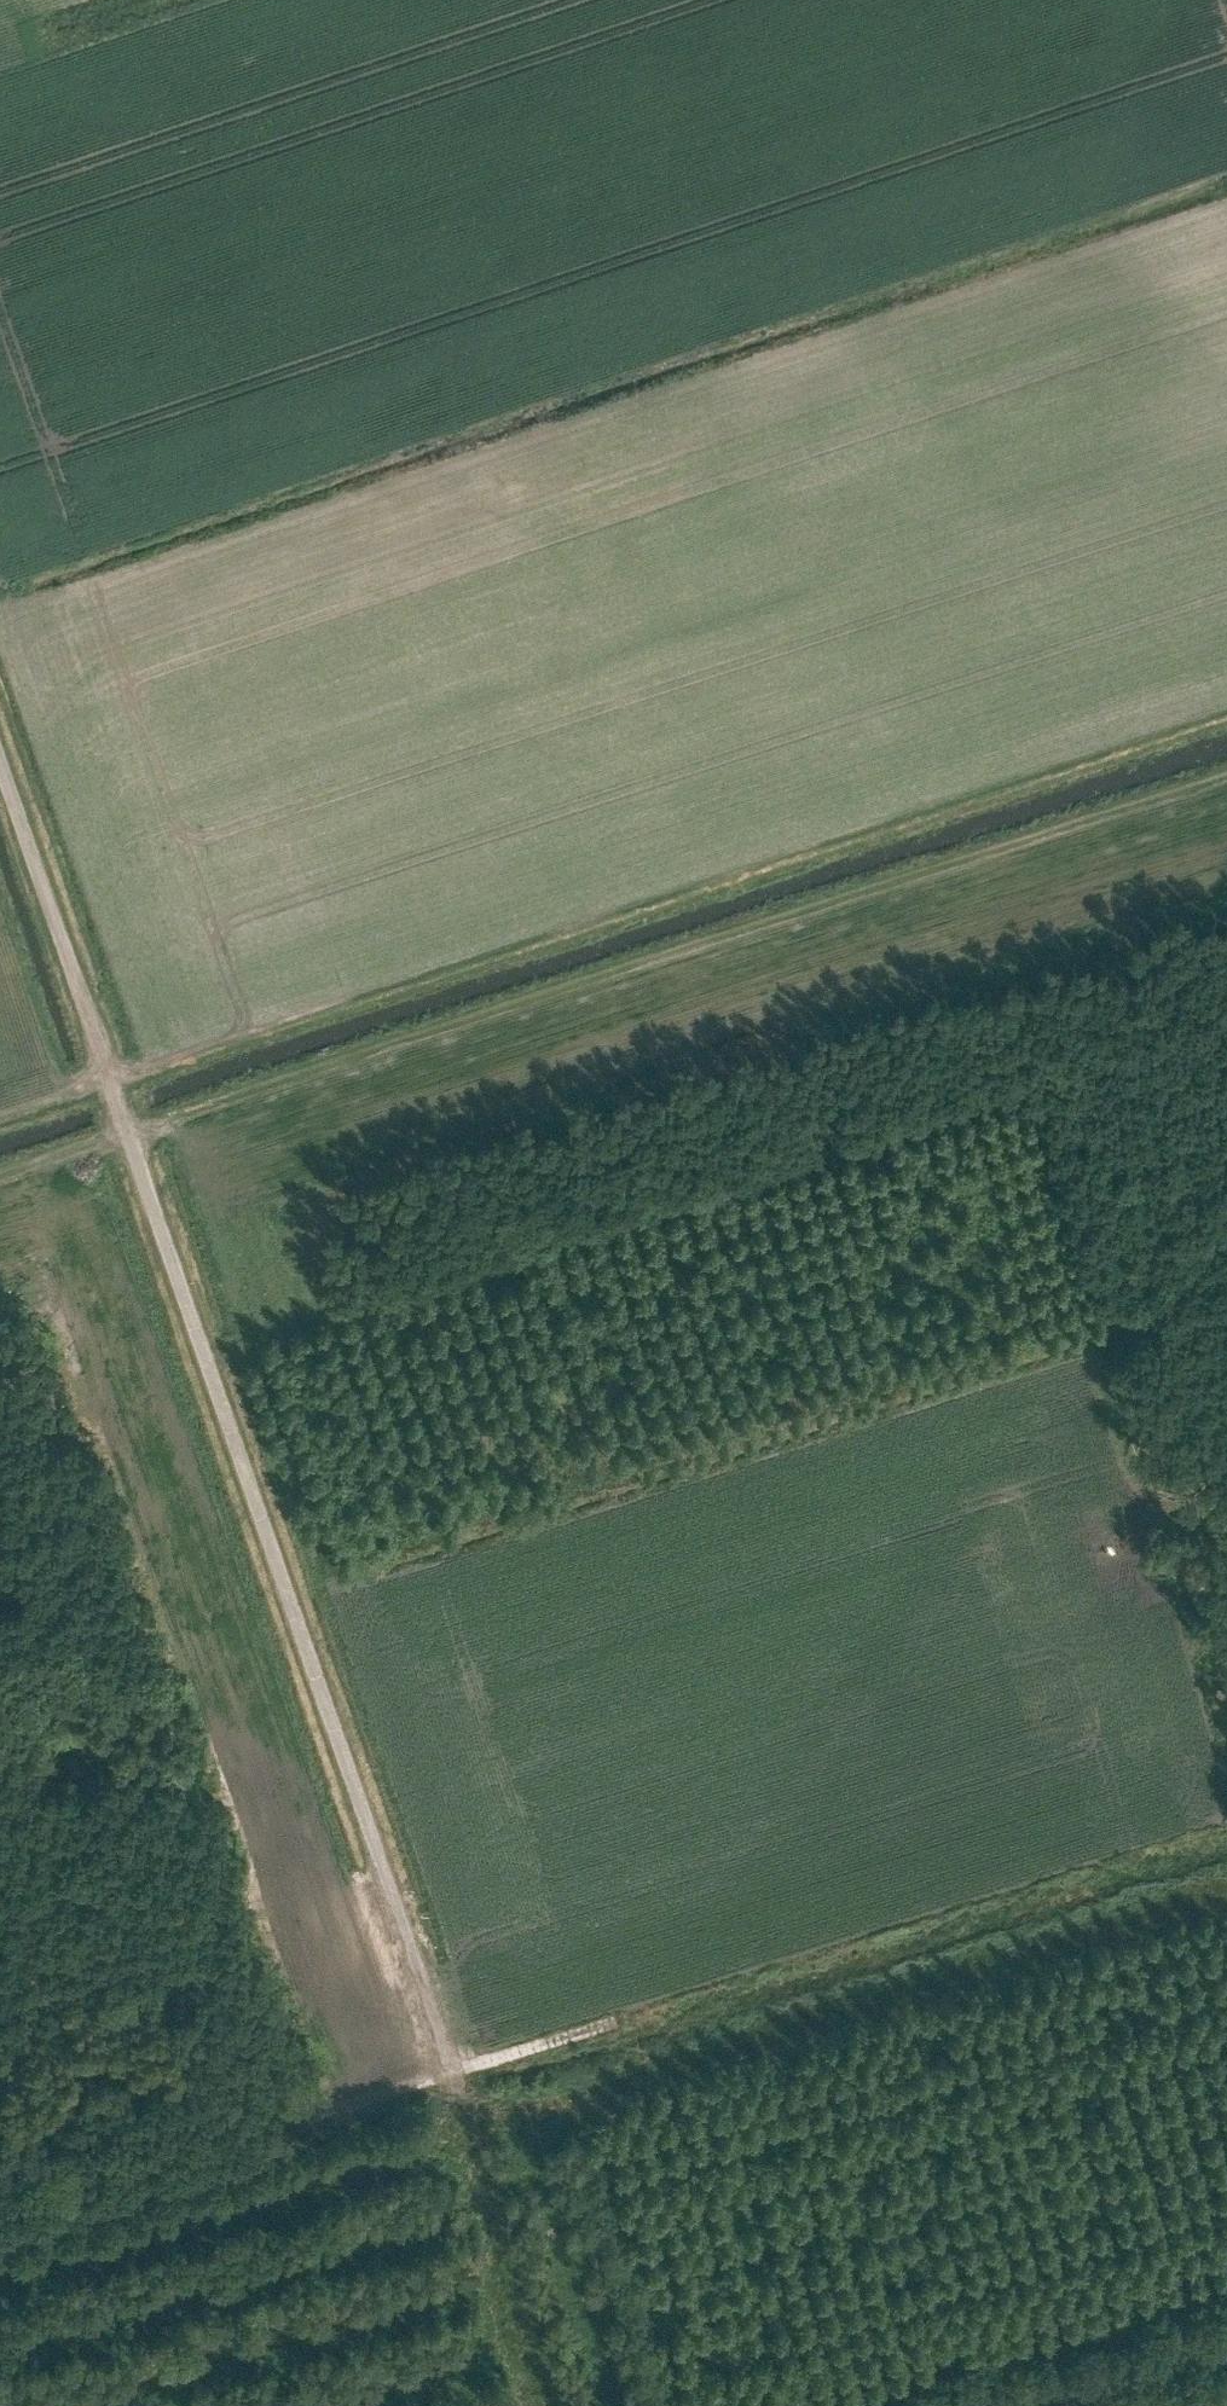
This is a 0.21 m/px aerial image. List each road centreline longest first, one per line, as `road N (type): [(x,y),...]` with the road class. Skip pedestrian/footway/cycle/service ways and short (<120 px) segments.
road 1 (track): [(998,2405),(1226,2334)]

